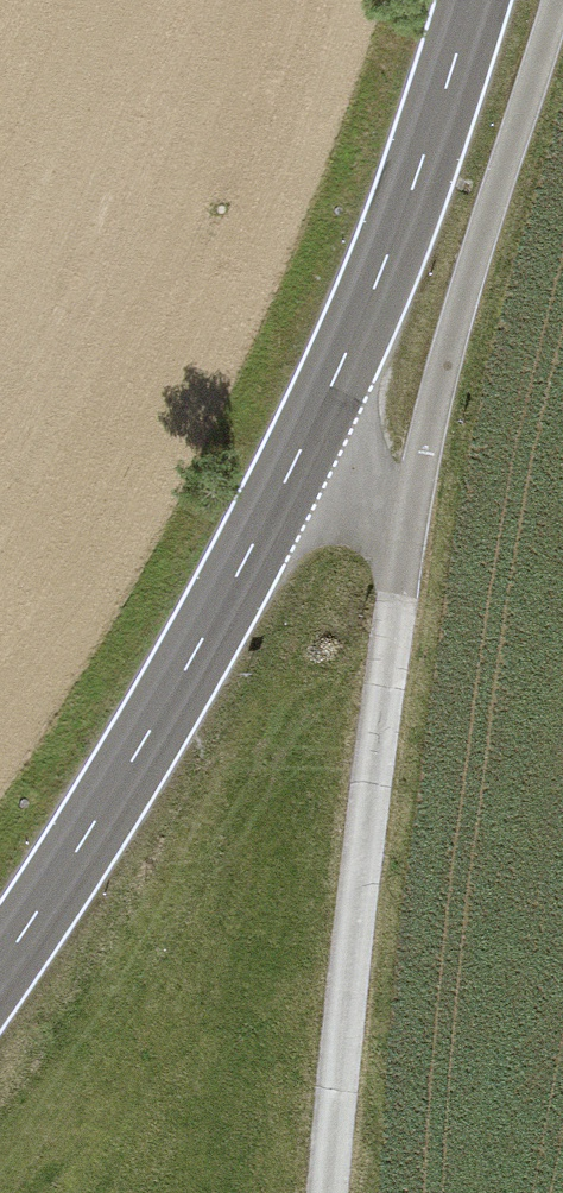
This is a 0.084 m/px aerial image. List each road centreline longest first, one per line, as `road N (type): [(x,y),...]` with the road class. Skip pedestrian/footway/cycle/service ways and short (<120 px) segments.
road 1 (secondary): [(0,975),(75,868),(301,464),(408,210),(470,0)]
road 2 (track): [(328,1192),(401,535)]
road 3 (track): [(401,535),(545,0)]
road 4 (track): [(401,535),(301,464)]

